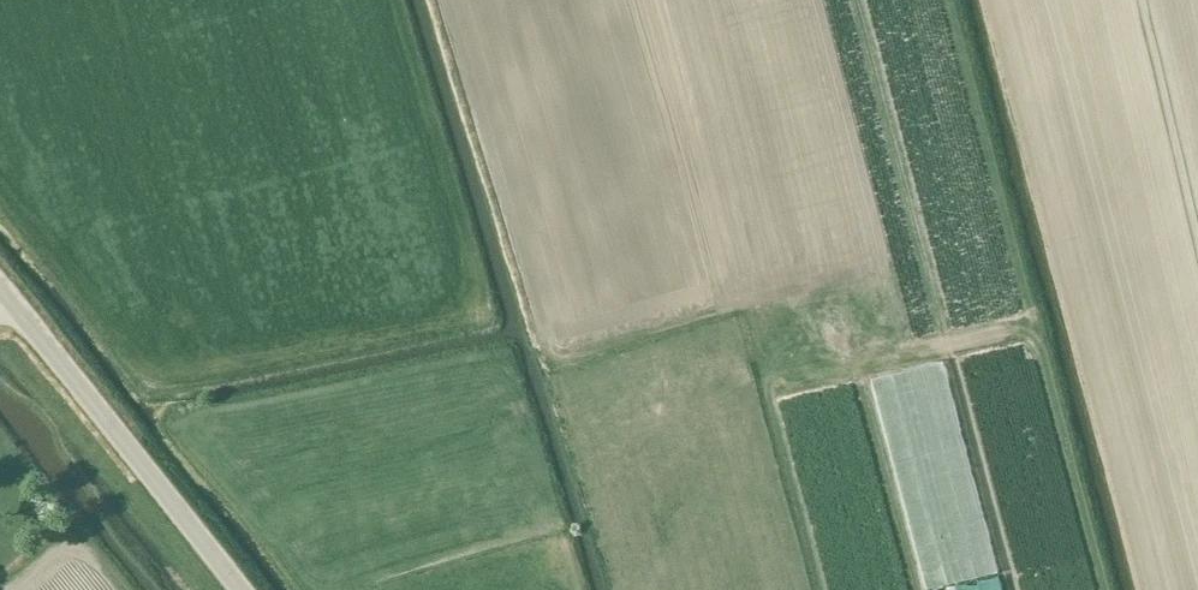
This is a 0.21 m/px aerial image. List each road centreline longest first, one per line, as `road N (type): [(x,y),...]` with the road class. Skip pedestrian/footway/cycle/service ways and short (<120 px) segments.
road 1 (unclassified): [(250,589),(0,281)]

